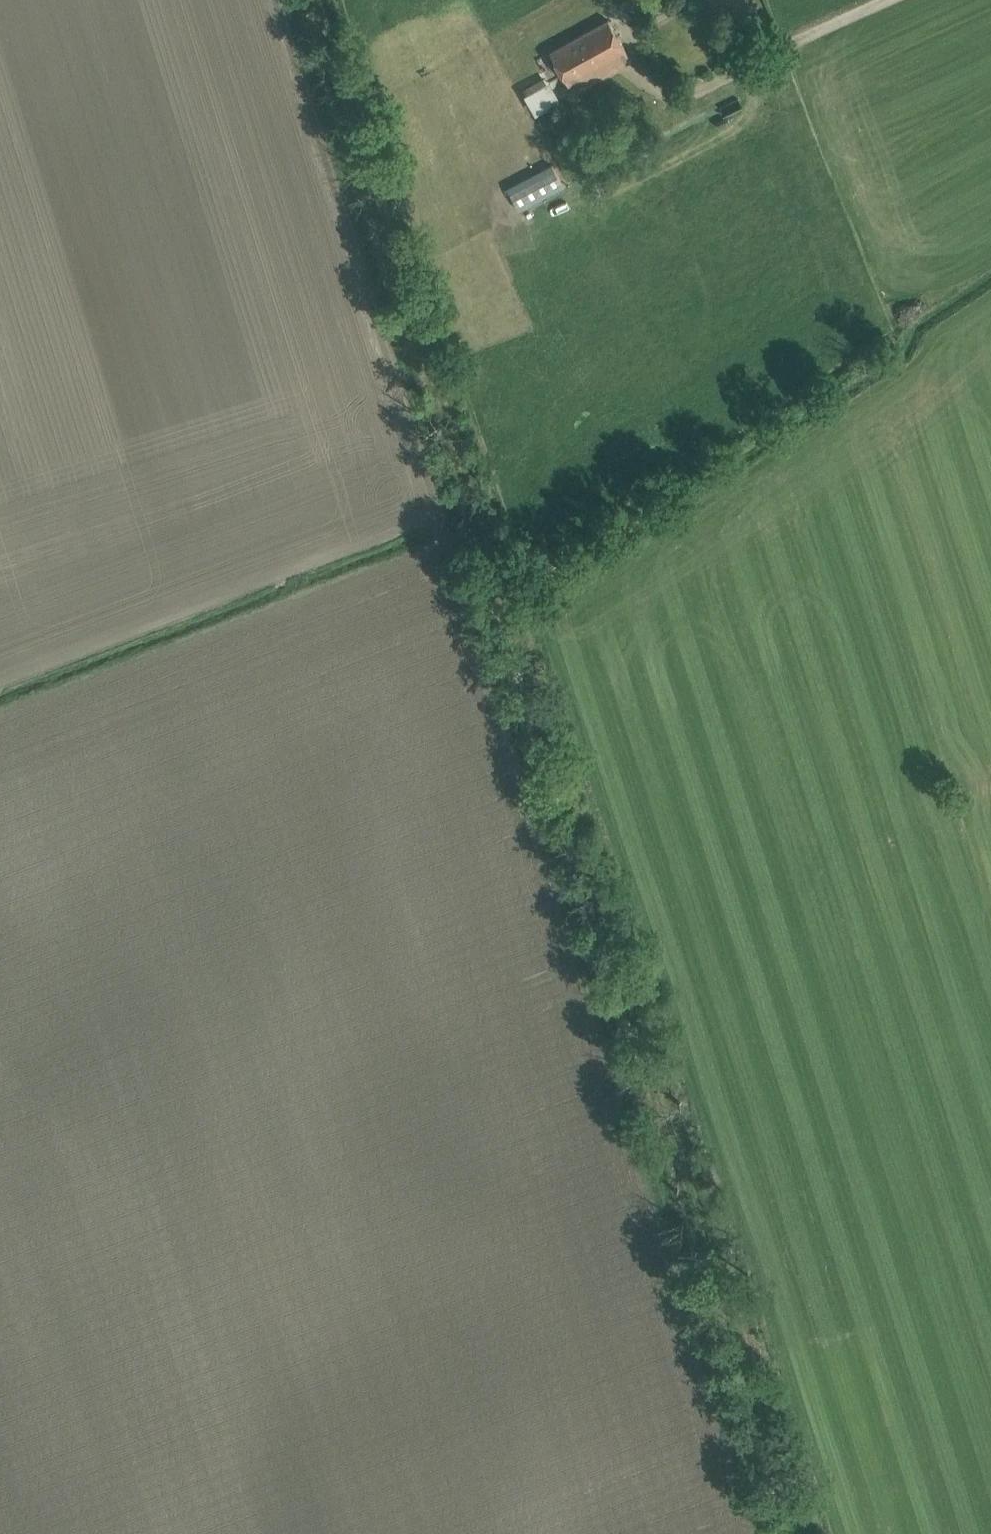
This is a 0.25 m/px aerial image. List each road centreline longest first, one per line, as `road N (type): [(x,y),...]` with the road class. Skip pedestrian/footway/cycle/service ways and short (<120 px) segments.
road 1 (track): [(316,0),(800,1533)]
road 2 (unclassified): [(661,88),(682,98),(709,92),(896,0)]

